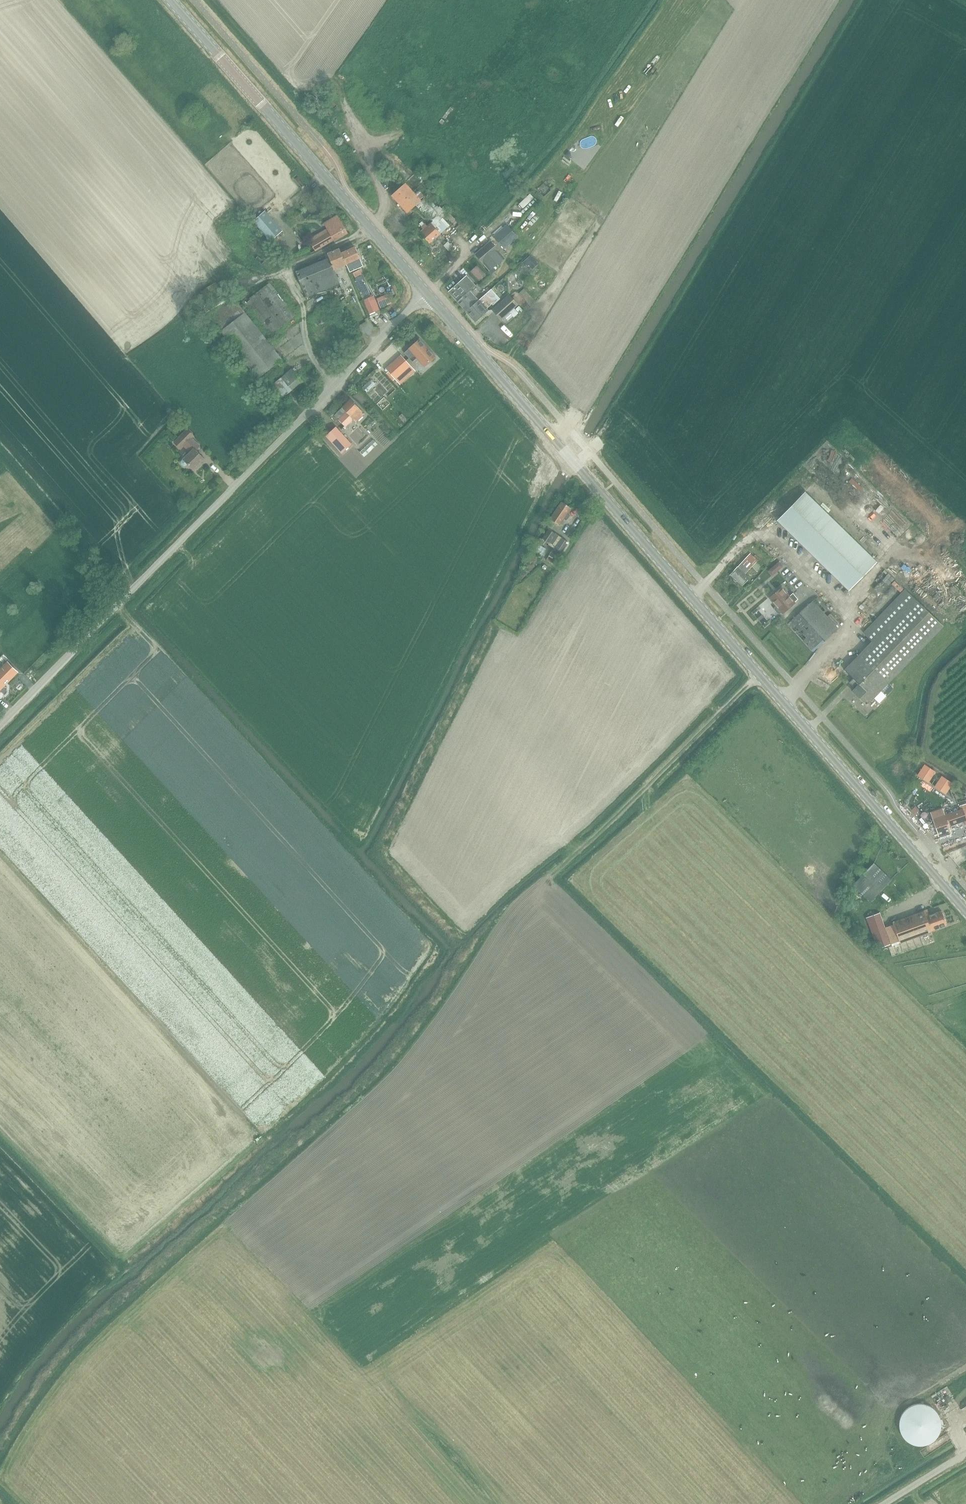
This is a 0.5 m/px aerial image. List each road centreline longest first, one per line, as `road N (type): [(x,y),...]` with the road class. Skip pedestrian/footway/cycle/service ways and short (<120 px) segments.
road 1 (secondary): [(965,911),(427,292)]
road 2 (unclassified): [(0,721),(427,292)]
road 3 (secondary): [(427,292),(170,0)]

